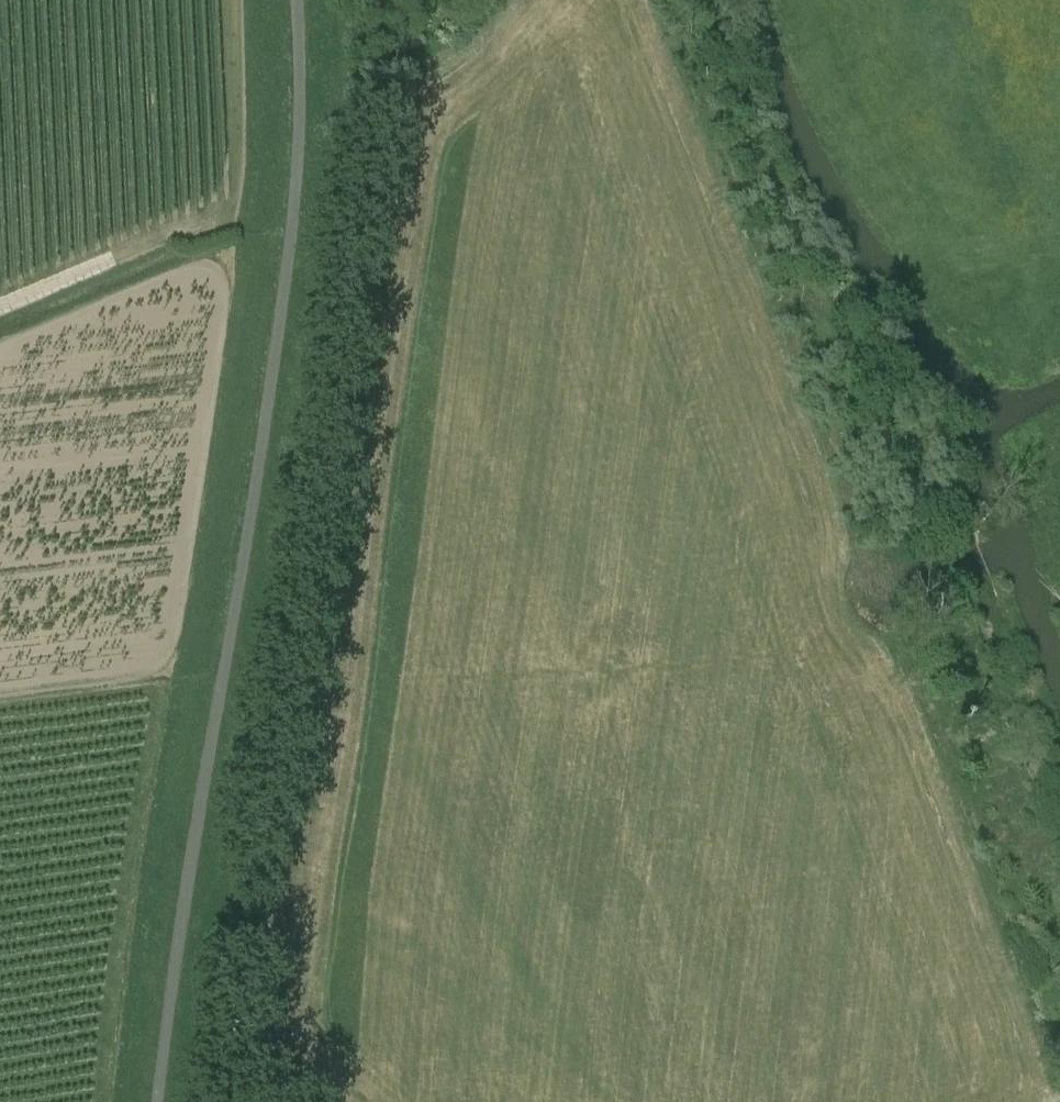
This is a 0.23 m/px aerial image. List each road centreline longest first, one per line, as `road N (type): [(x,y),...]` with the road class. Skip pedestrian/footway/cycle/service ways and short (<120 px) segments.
road 1 (residential): [(291,0),(295,158),(255,478),(180,901),(160,1101)]

